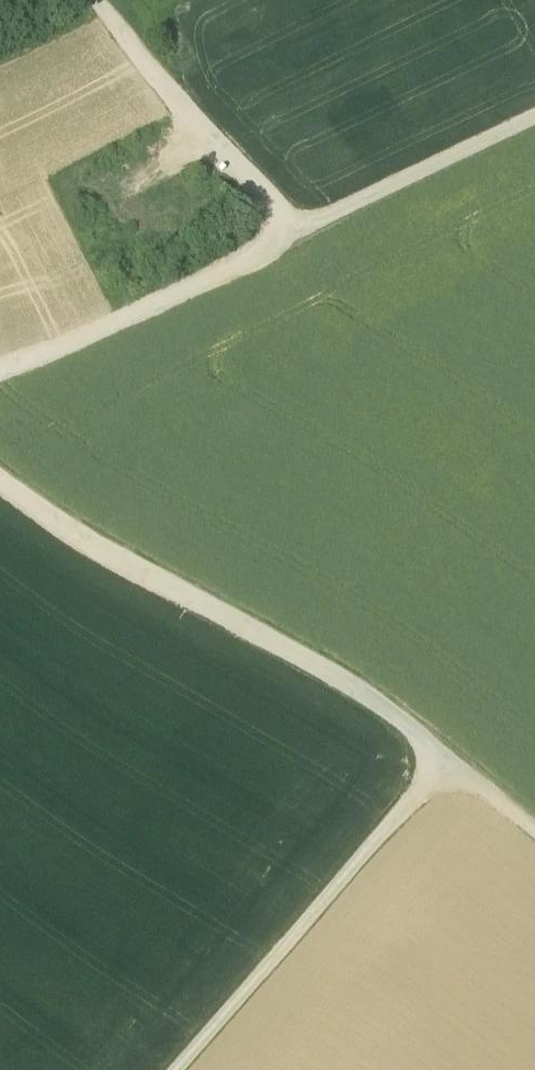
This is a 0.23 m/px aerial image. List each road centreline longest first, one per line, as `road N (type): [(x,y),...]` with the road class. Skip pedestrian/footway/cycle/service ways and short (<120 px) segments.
road 1 (track): [(0,377),(295,265),(534,150)]
road 2 (track): [(445,819),(0,476)]
road 3 (track): [(445,819),(194,1069)]
road 4 (track): [(295,265),(95,0)]

